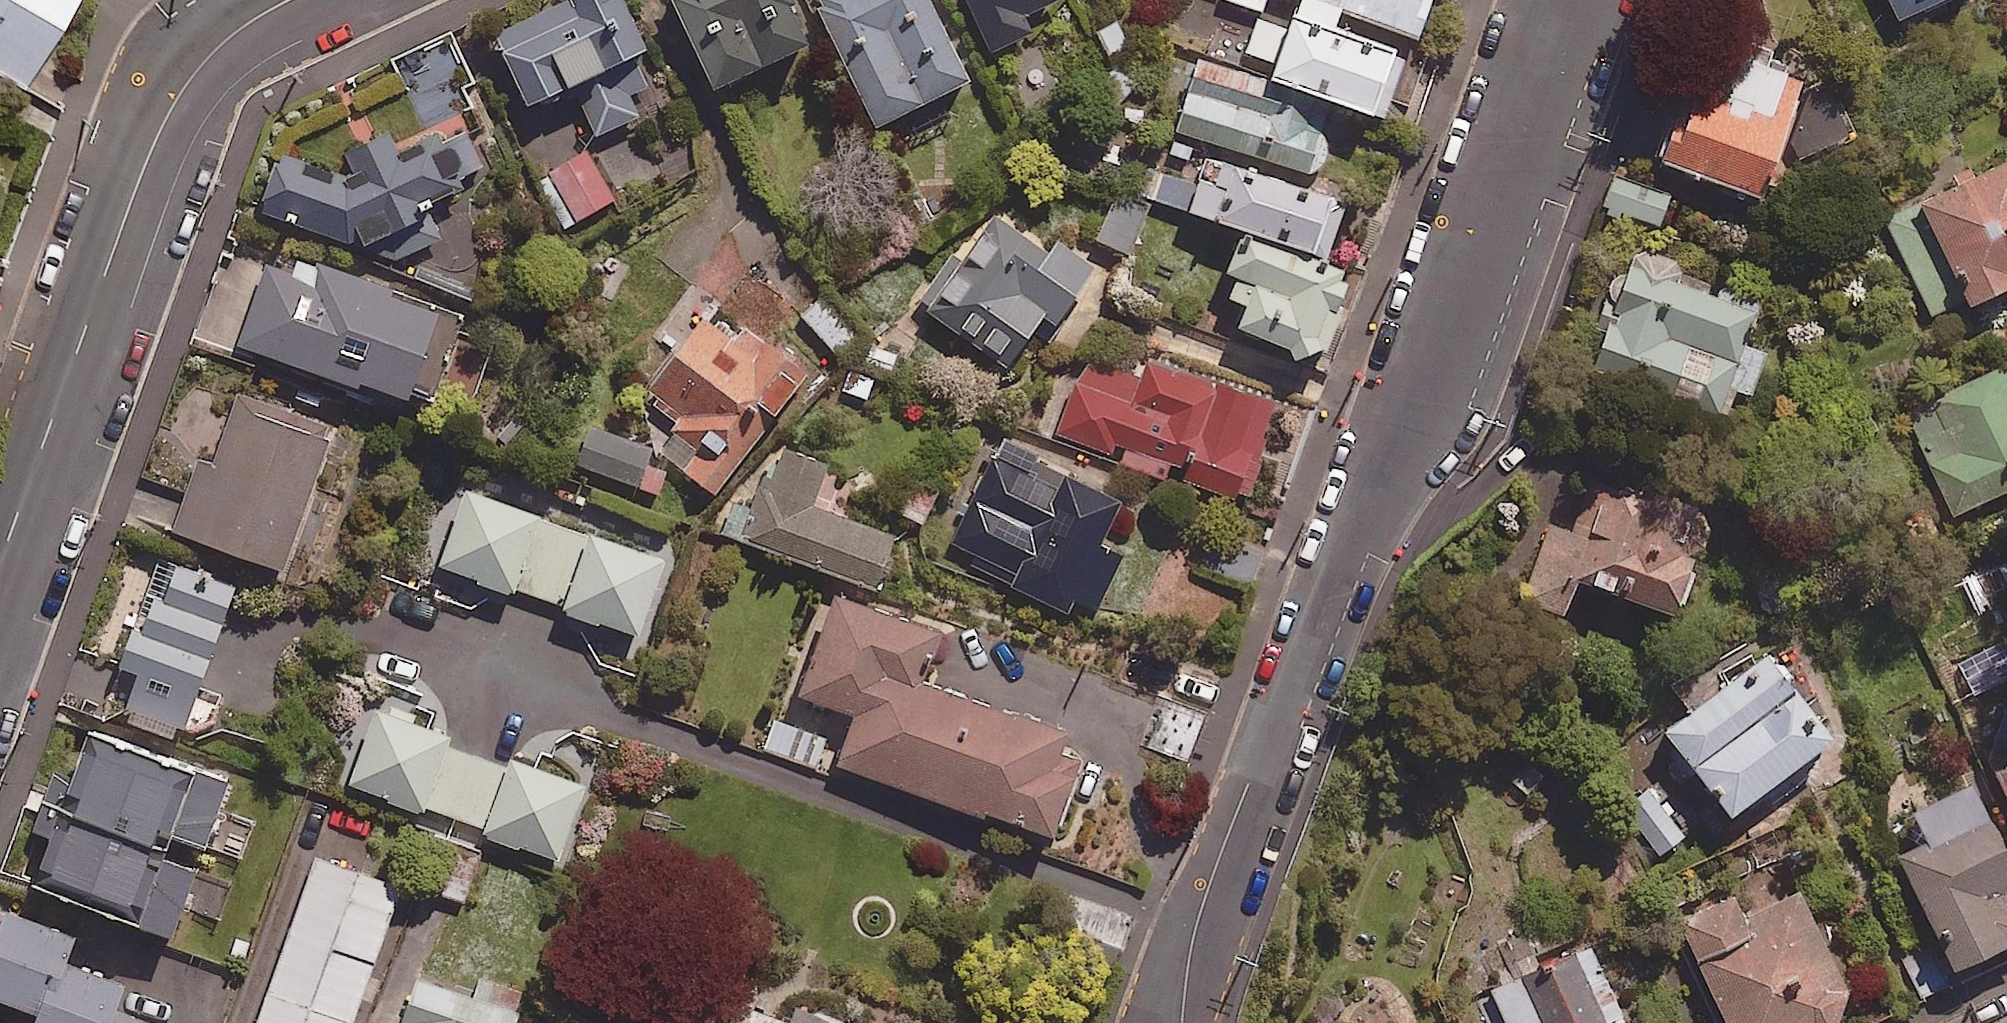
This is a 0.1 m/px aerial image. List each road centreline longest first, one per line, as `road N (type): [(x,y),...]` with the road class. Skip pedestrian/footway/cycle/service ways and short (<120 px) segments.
road 1 (residential): [(1194,933),(1368,478),(1439,369),(1564,0)]
road 2 (residential): [(0,569),(155,145),(192,81),(236,29),(298,0)]

